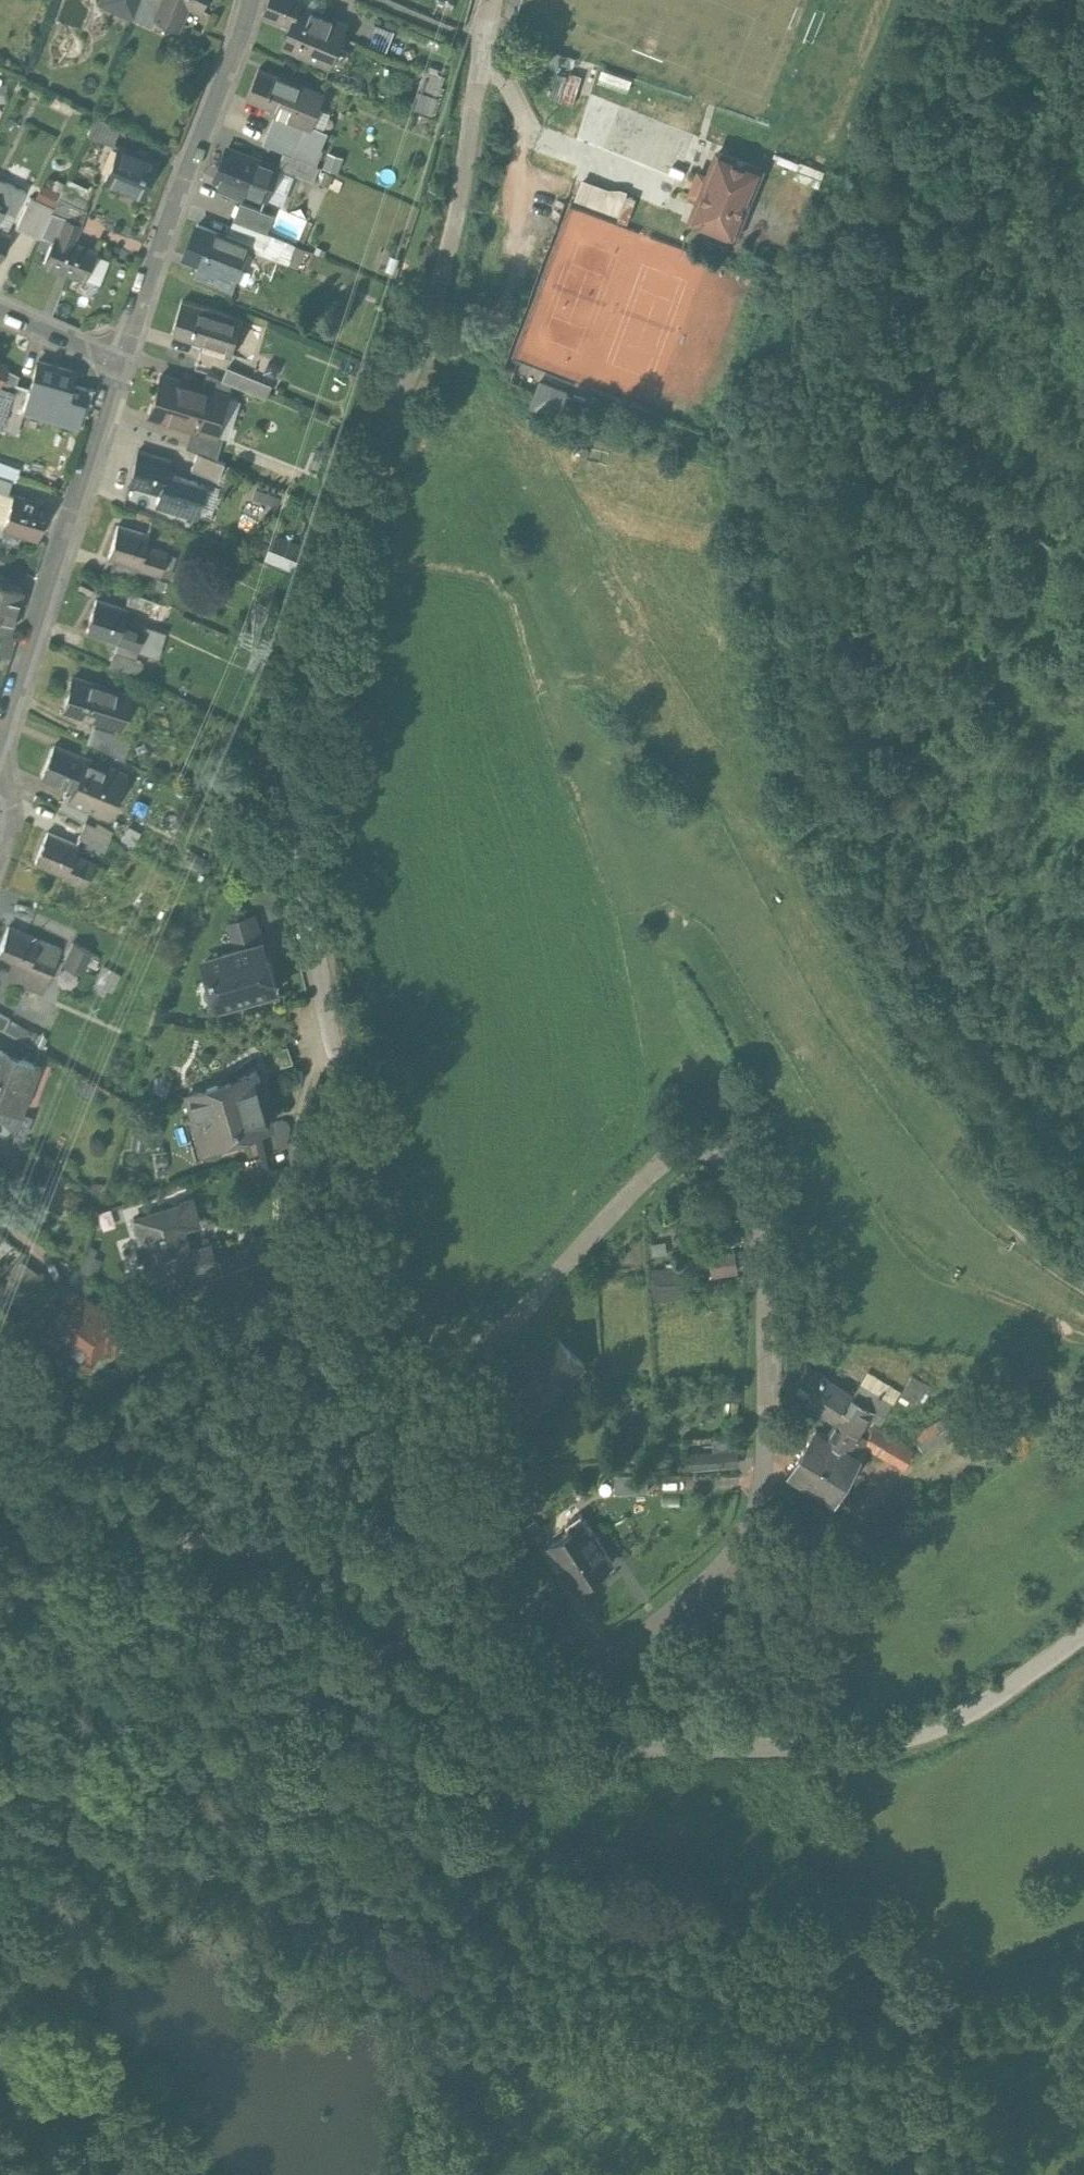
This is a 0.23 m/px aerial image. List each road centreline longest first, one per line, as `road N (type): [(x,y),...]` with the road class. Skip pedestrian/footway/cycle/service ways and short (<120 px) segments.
road 1 (residential): [(496,0),(456,200),(397,423),(300,705),(294,881),(354,1118),(411,1306),(425,1322),(475,1329),(501,1320),(641,1184),(676,1162),(715,1157),(739,1172),(755,1198),(761,1306),(755,1484),(730,1567),(649,1631),(584,1666),(509,1677),(378,1635)]
road 2 (unclassified): [(378,1635),(421,1682),(511,1728),(819,1751),(911,1742),(986,1702),(1083,1631)]
road 3 (unclassified): [(0,1517),(278,1552),(326,1567),(378,1635)]
road 4 (residential): [(118,360),(0,726)]
road 5 (residential): [(249,0),(118,360)]
road 6 (residential): [(0,309),(118,360)]

